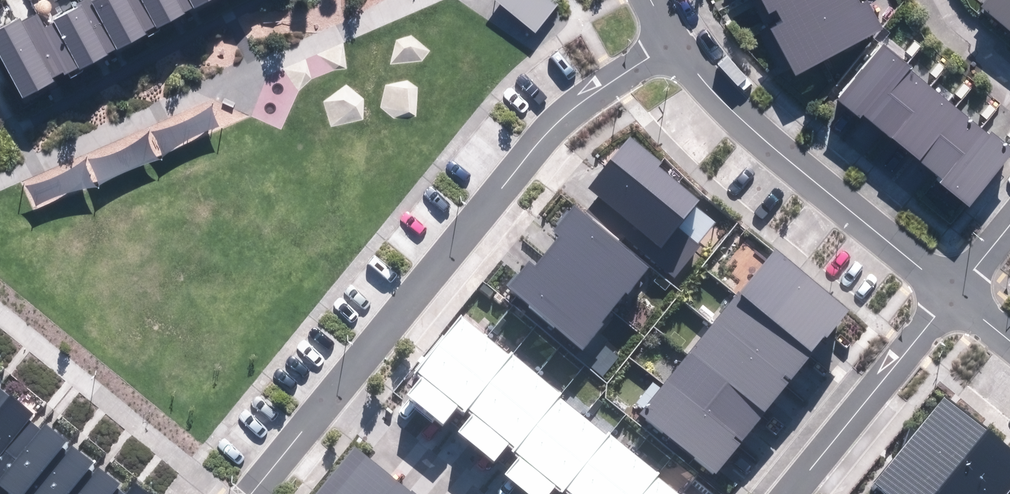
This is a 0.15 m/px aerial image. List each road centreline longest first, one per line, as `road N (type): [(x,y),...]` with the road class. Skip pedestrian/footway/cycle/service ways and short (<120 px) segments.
road 1 (residential): [(329,394),(469,211),(554,124),(676,39)]
road 2 (residential): [(676,39),(751,125),(955,291)]
road 3 (residential): [(787,493),(955,291)]
road 4 (residential): [(329,394),(456,493)]
road 5 (residential): [(251,493),(329,394)]

